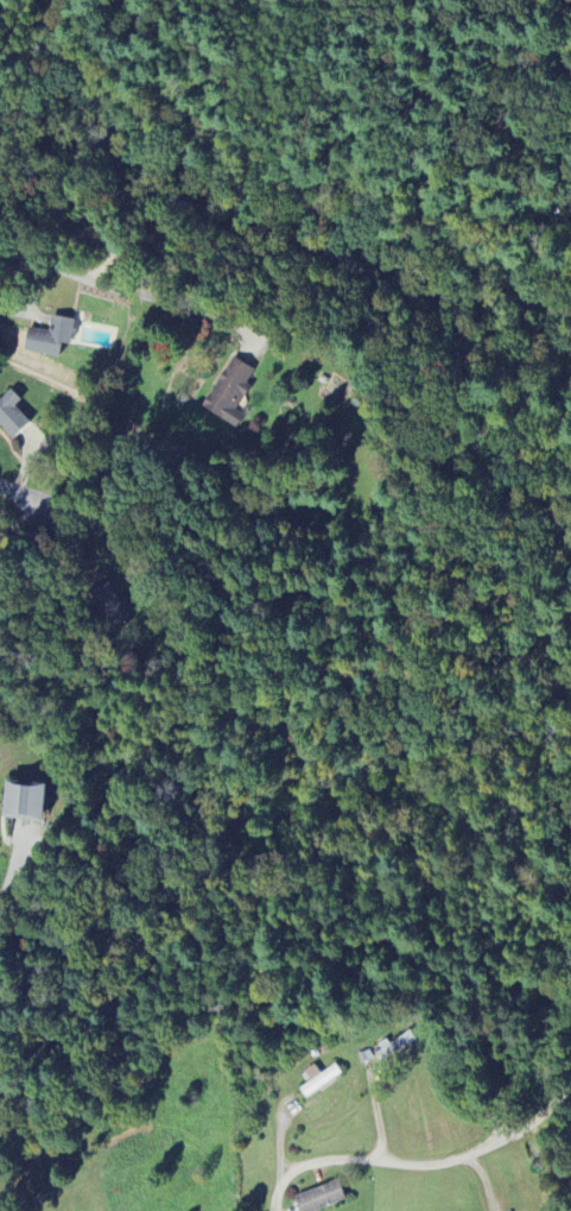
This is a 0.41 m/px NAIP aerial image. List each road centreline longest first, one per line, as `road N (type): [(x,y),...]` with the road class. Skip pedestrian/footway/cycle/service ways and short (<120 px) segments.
road 1 (residential): [(279,1210),(286,1181),(302,1168),(464,1155),(525,1131),(570,1092)]
road 2 (residential): [(0,244),(271,324)]

